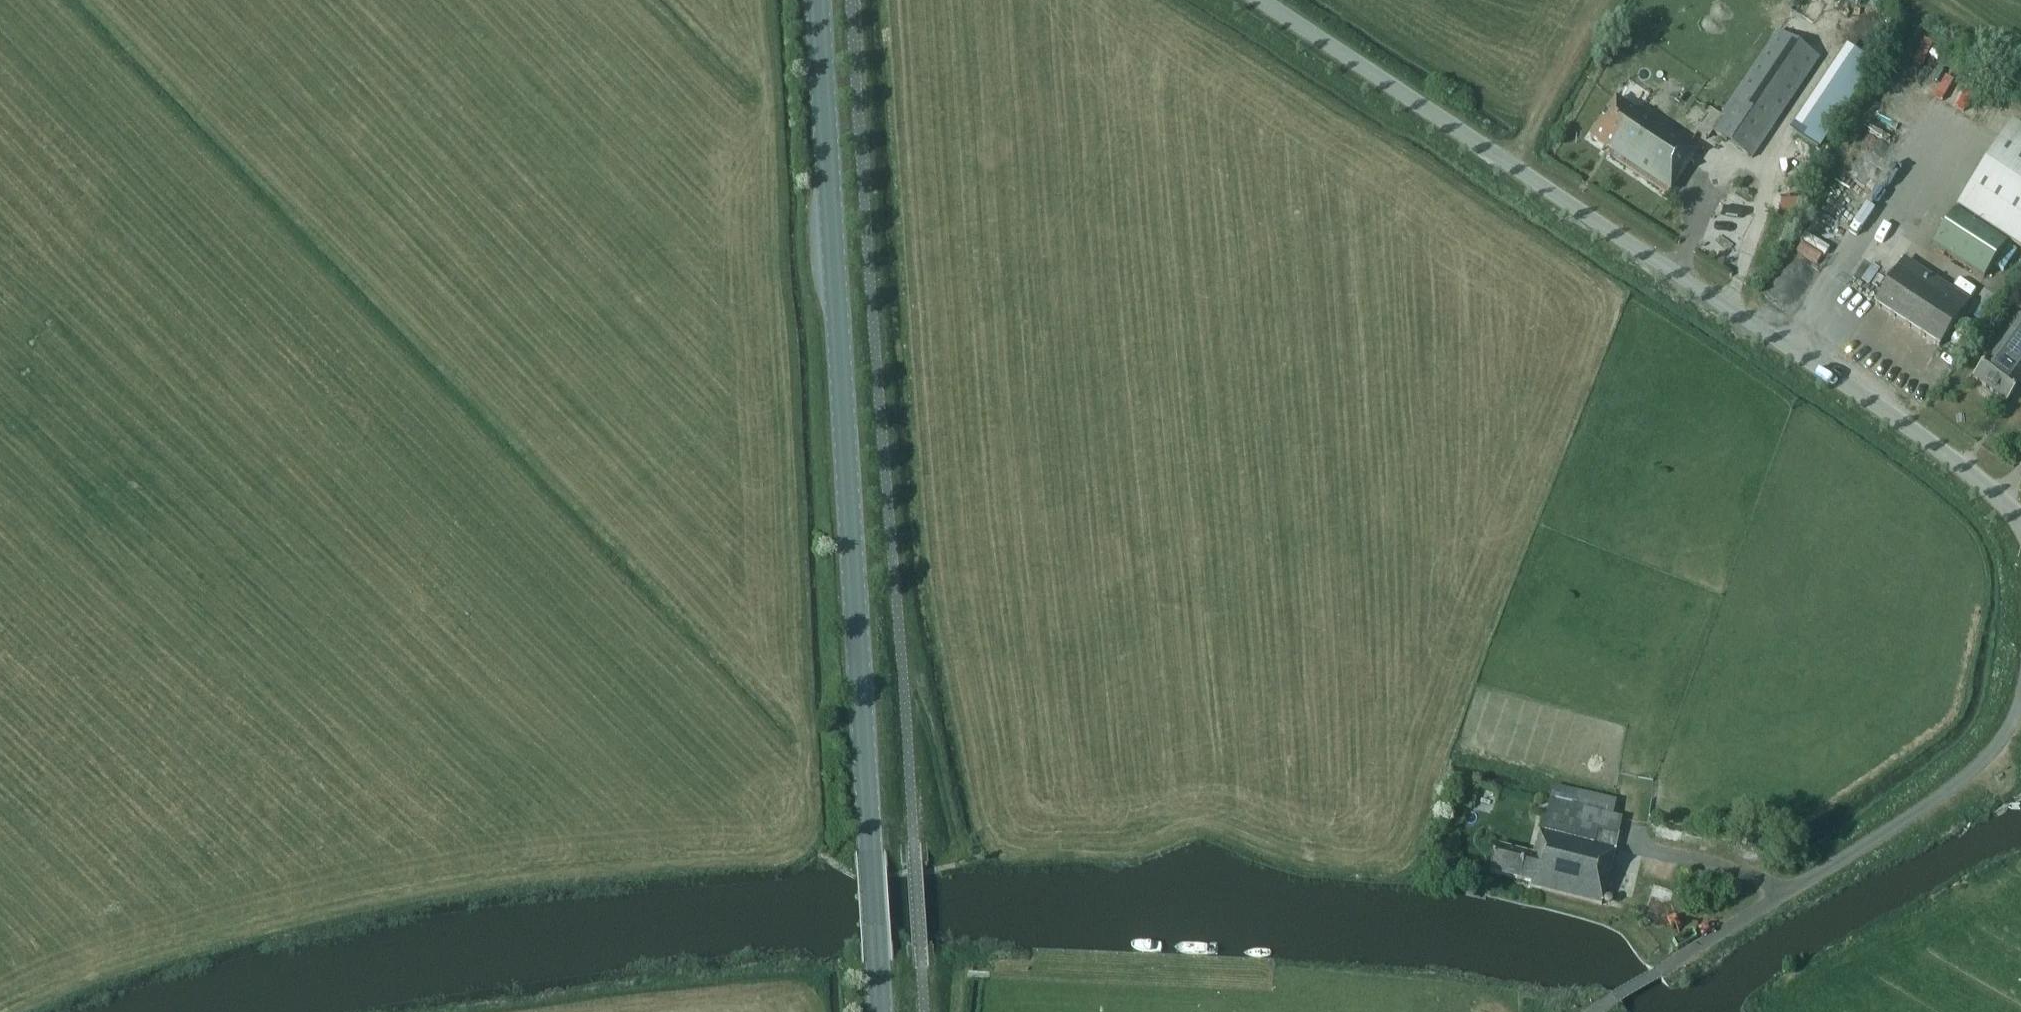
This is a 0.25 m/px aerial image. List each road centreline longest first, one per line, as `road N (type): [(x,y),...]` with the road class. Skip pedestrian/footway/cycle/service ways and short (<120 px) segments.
road 1 (primary): [(880,1011),(815,0)]
road 2 (unclassified): [(2020,516),(1952,457),(1261,0)]
road 3 (unclassified): [(1596,1011),(1952,786),(1991,750),(2020,695)]

